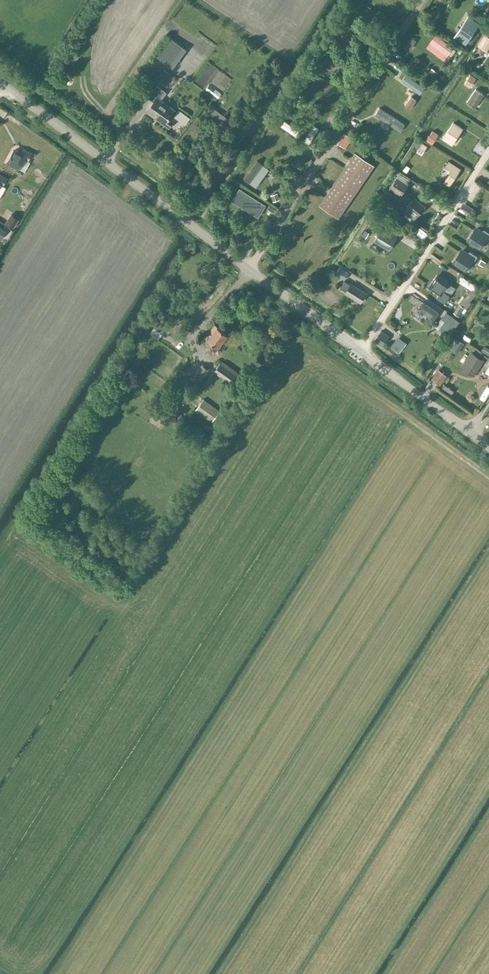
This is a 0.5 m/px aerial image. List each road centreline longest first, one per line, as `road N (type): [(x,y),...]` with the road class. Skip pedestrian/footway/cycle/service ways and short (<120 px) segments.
road 1 (unclassified): [(359,351),(2,83)]
road 2 (track): [(249,270),(421,0)]
road 3 (residential): [(359,351),(488,155)]
road 4 (unclassified): [(468,430),(359,351)]

